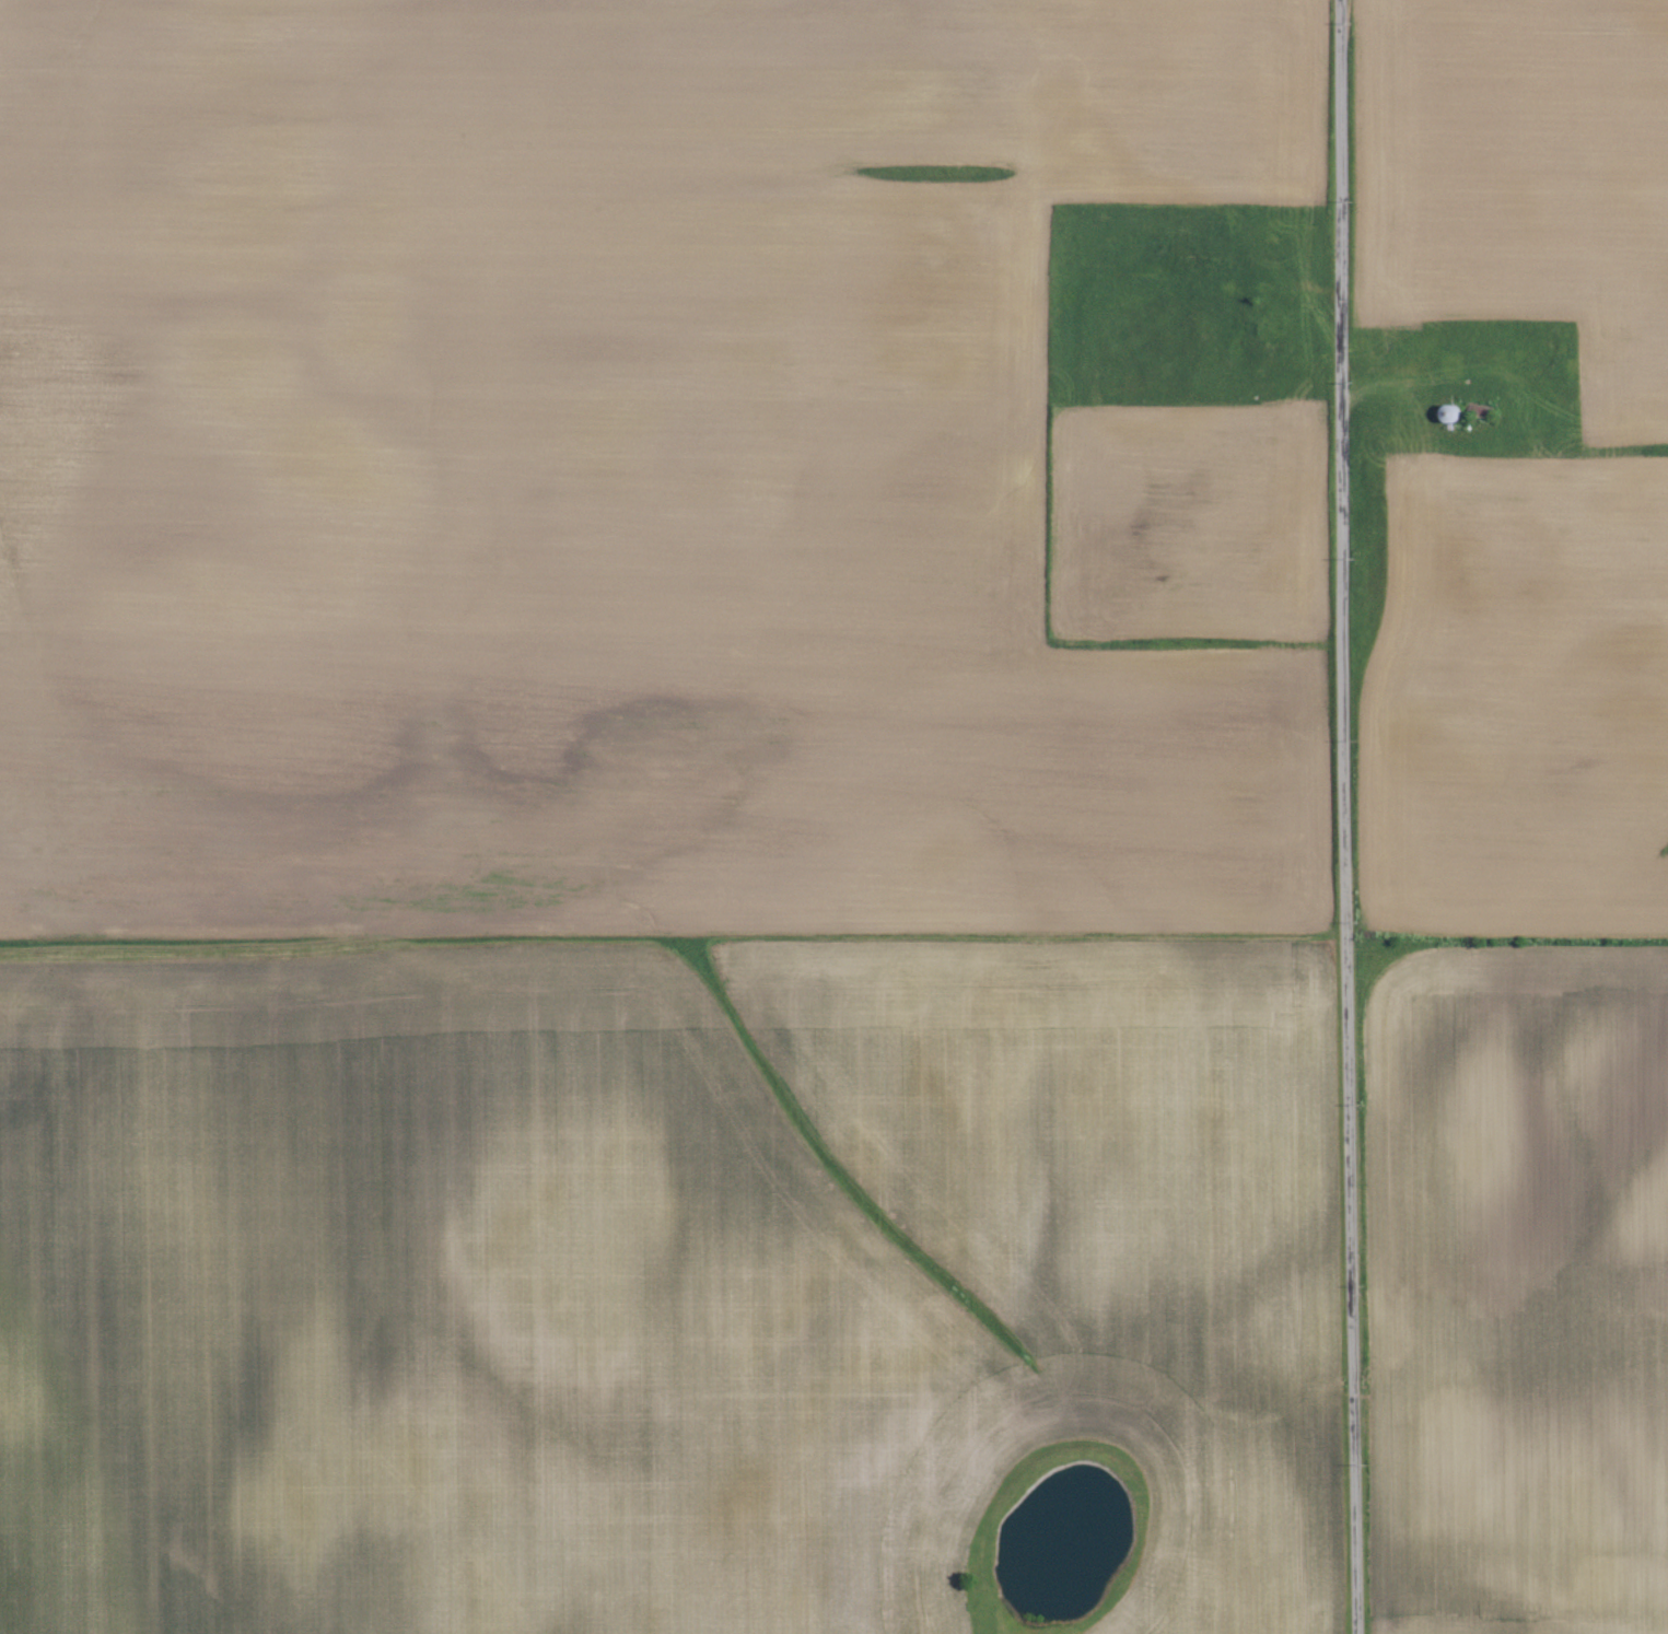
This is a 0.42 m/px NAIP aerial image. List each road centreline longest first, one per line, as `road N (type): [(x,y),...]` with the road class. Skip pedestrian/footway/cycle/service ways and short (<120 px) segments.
road 1 (residential): [(1357,1633),(1336,0)]

